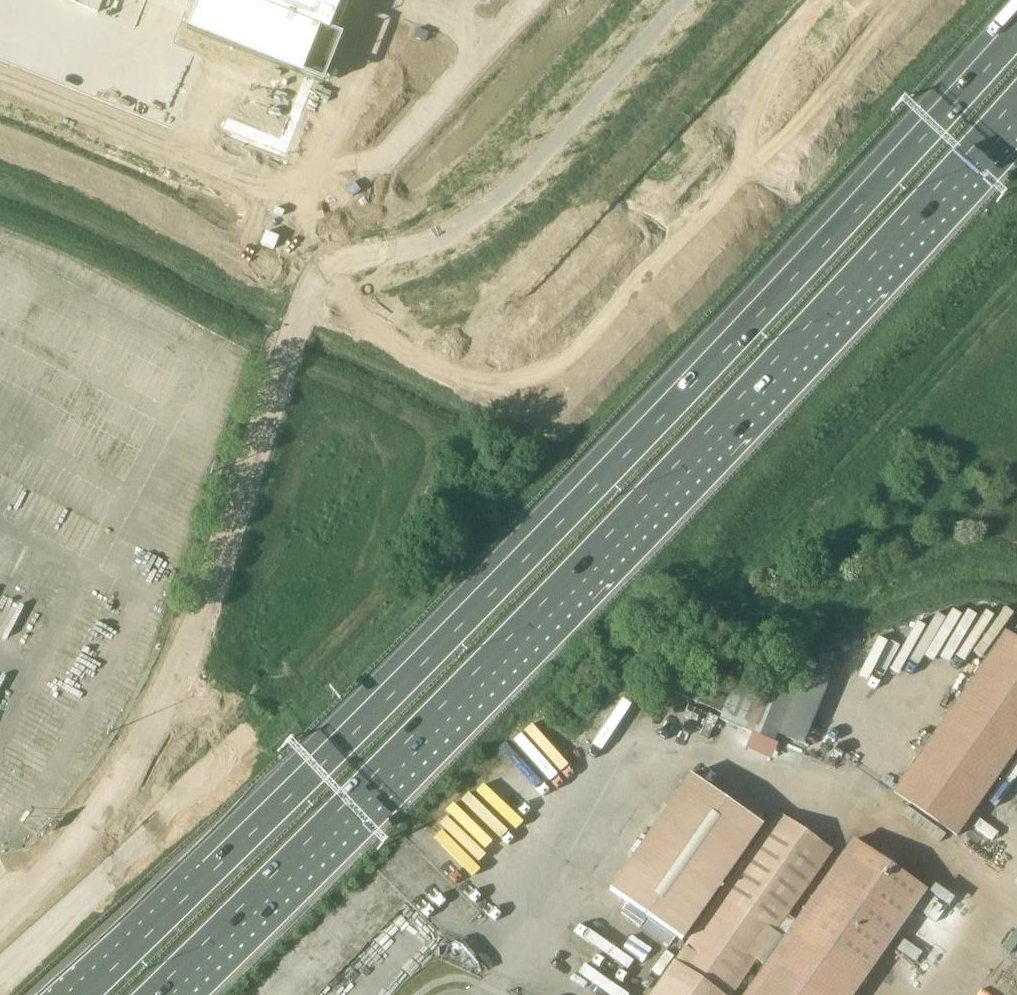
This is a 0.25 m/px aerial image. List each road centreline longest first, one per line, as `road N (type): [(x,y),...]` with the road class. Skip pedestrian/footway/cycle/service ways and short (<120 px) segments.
road 1 (motorway): [(1016,25),(543,532),(76,994)]
road 2 (motorway): [(161,994),(580,576),(1016,109)]
road 3 (unclassified): [(686,0),(478,216),(435,240),(342,263),(305,295),(143,741),(79,843),(0,929)]

